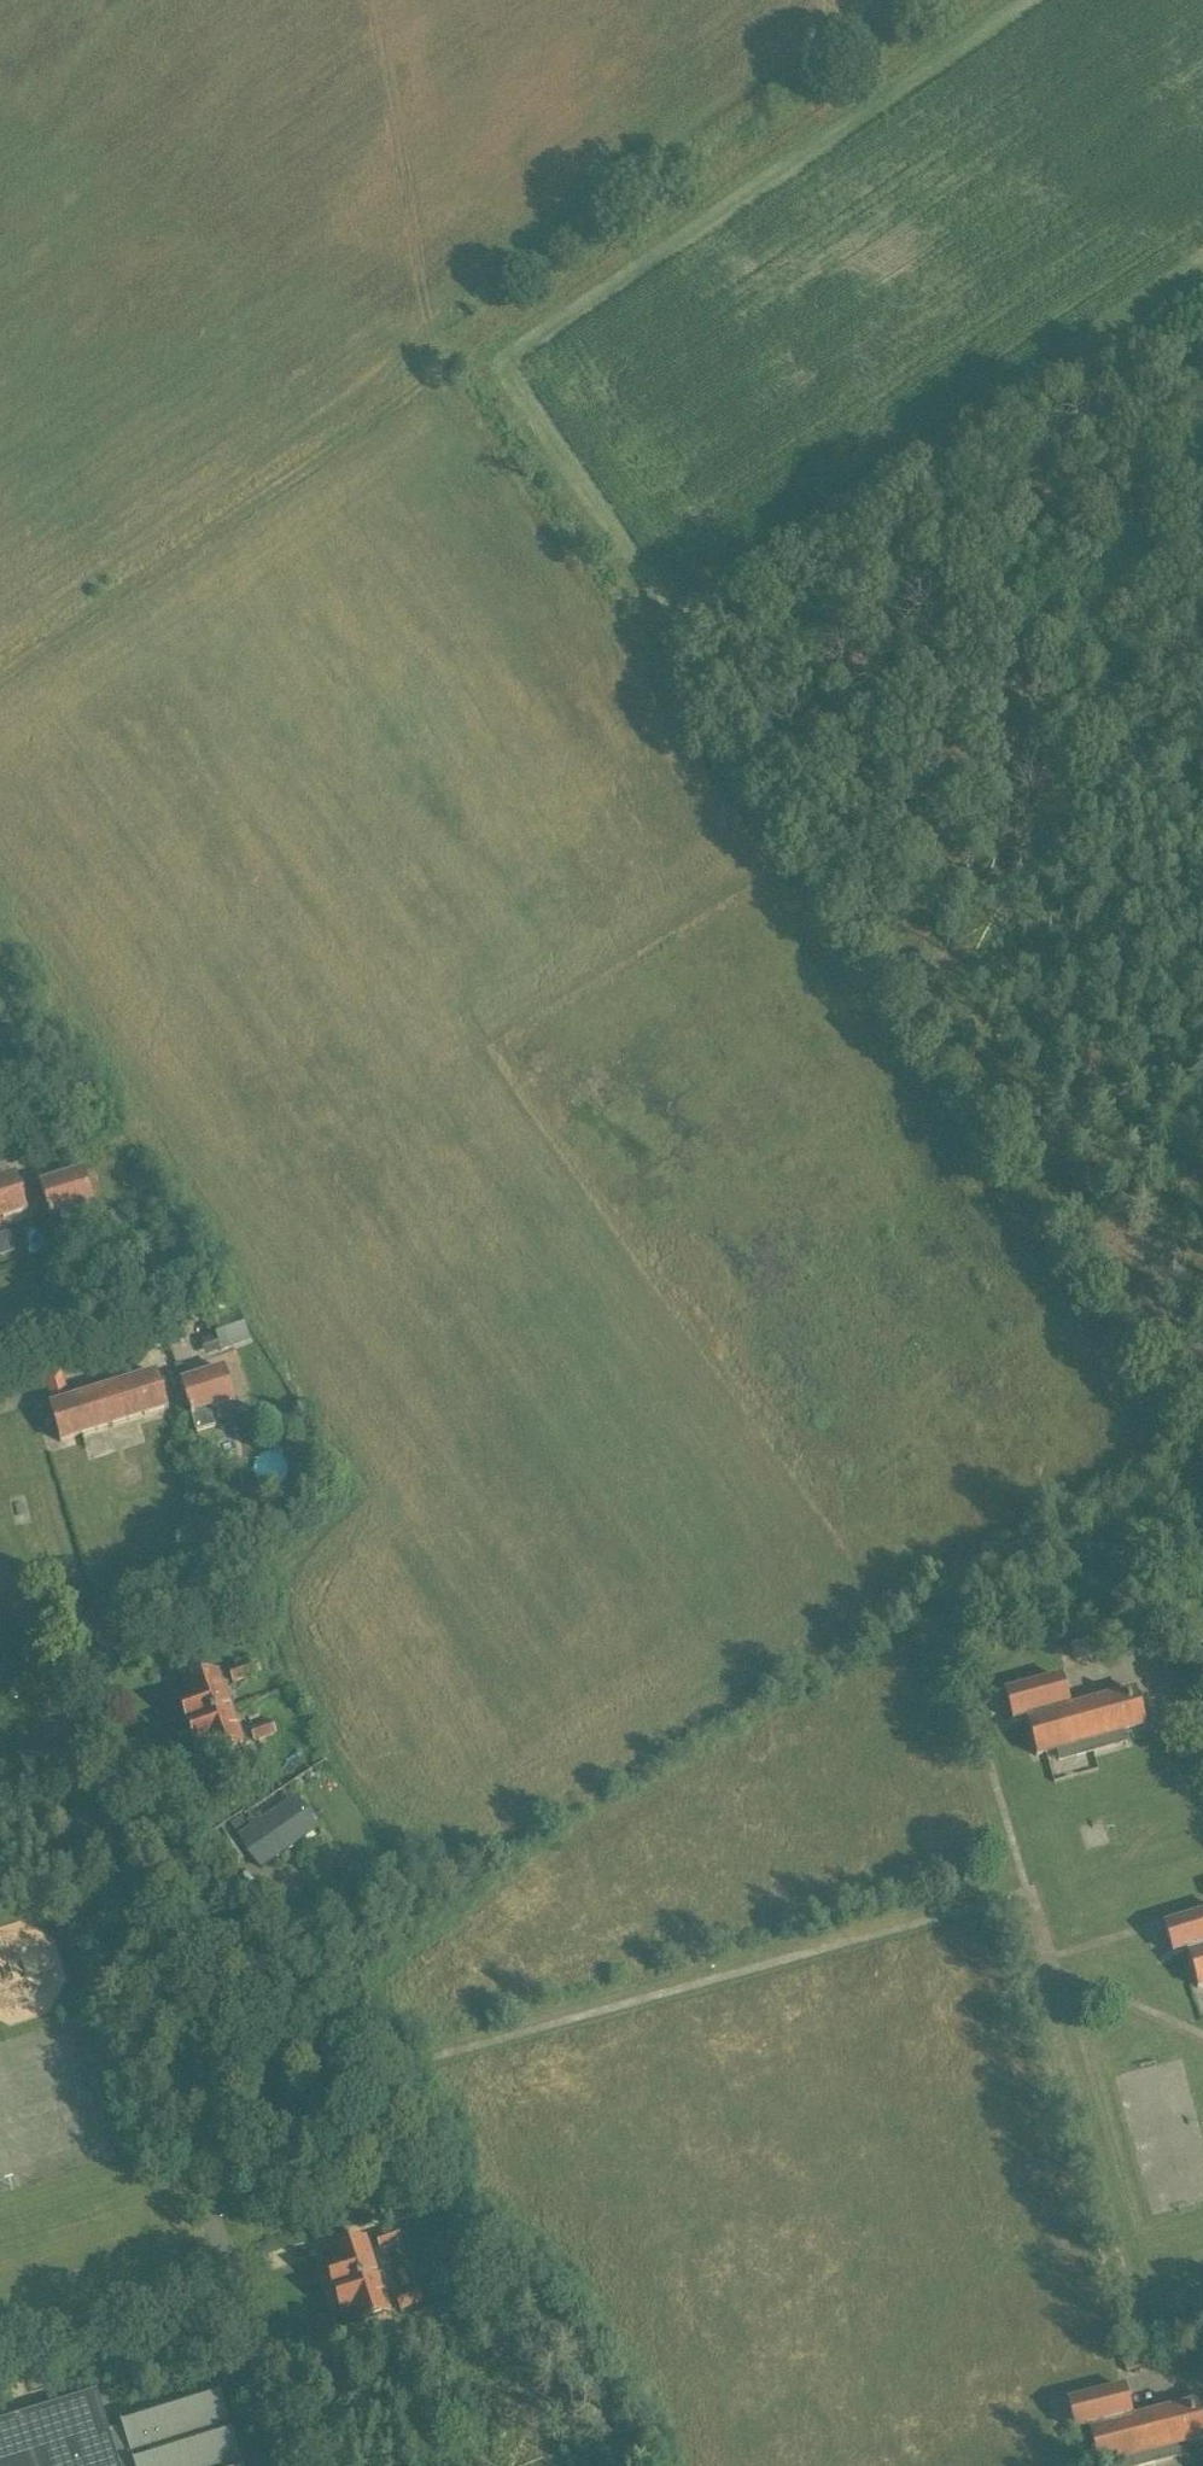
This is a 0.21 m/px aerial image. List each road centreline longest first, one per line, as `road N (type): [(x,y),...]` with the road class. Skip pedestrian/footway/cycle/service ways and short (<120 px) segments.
road 1 (track): [(0,673),(980,0)]
road 2 (track): [(1202,1396),(675,666)]
road 3 (residential): [(290,2465),(63,1727)]
road 4 (track): [(0,116),(442,368)]
road 5 (residential): [(63,1727),(0,1545)]
road 6 (unclassified): [(1202,1716),(1127,1606)]

